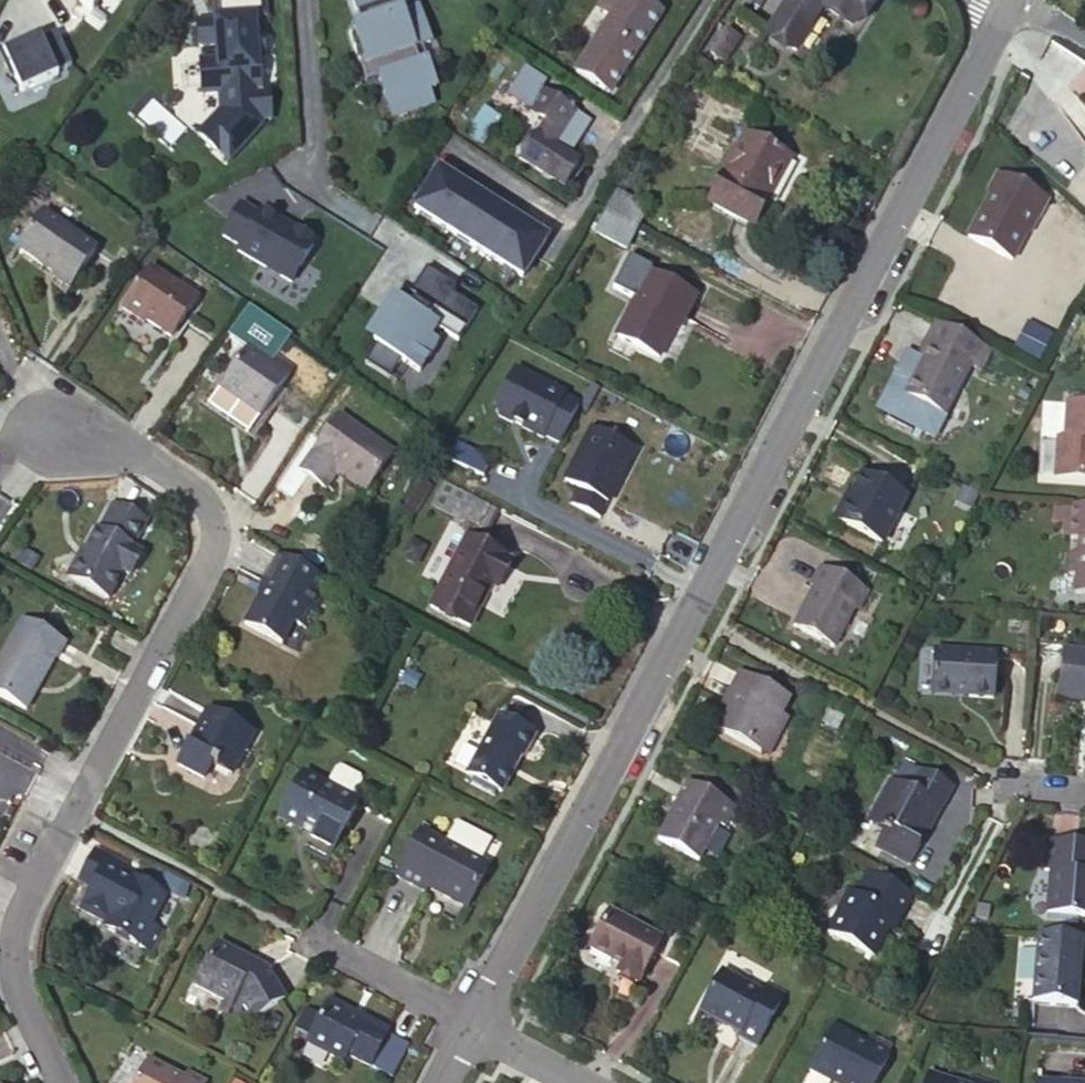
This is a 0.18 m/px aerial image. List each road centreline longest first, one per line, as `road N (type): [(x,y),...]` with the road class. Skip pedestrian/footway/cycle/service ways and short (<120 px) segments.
road 1 (residential): [(465,1026),(1001,22)]
road 2 (residential): [(59,1082),(10,982),(6,936),(208,549),(207,503),(117,443),(45,433)]
road 3 (residential): [(363,224),(319,195),(308,0)]
road 4 (residential): [(305,936),(465,1026)]
road 5 (residential): [(465,1026),(577,1082)]

